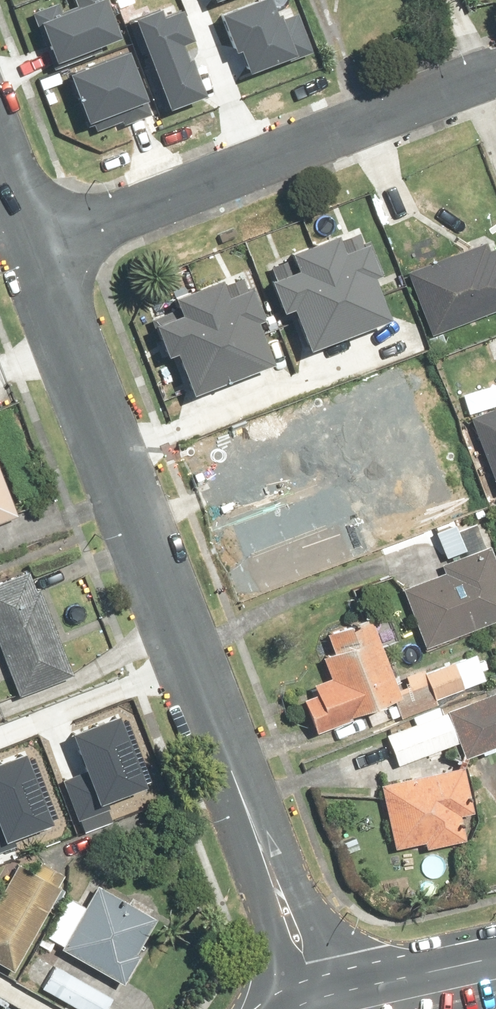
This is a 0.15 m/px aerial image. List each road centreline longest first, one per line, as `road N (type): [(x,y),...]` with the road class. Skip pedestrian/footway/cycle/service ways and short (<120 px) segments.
road 1 (residential): [(310,994),(28,251)]
road 2 (residential): [(495,70),(28,251)]
road 3 (residential): [(310,994),(495,953)]

